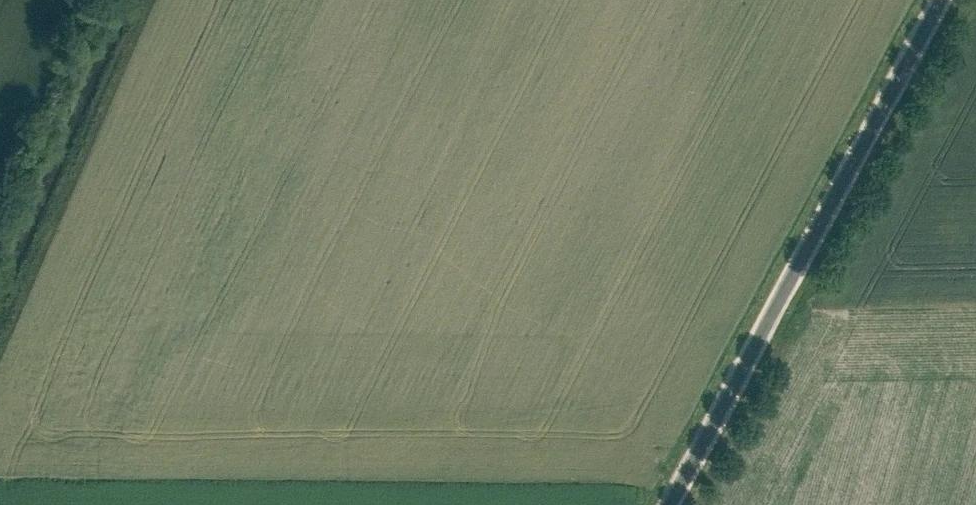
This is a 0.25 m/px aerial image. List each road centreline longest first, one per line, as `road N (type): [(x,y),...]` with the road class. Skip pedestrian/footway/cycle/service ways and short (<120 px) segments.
road 1 (tertiary): [(670,504),(941,0)]

